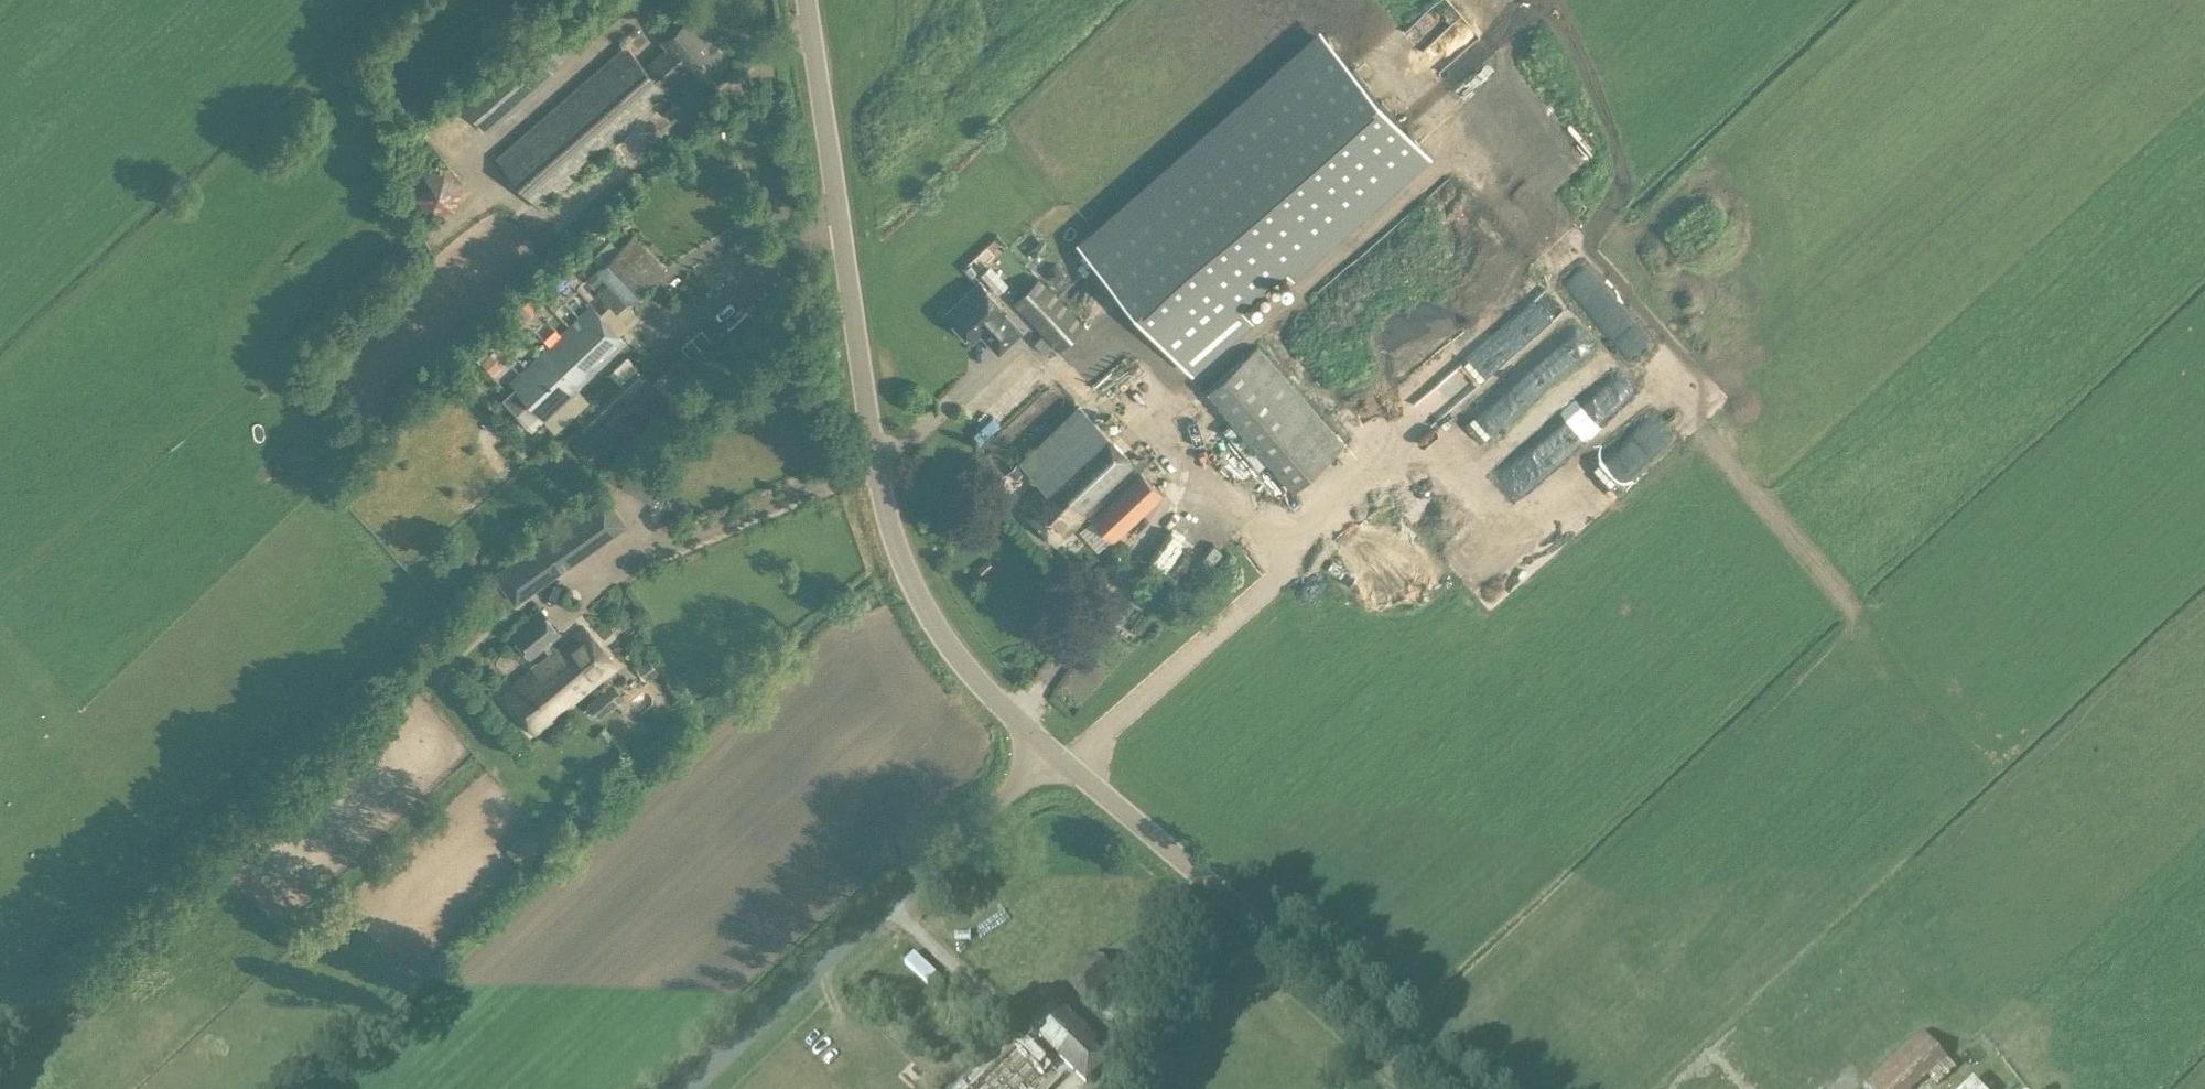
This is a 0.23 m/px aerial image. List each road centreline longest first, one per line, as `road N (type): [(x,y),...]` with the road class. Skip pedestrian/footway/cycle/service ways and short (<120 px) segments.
road 1 (tertiary): [(1048,750),(961,662),(897,553),(878,481),(799,0)]
road 2 (tertiary): [(1448,1088),(1048,750)]
road 3 (unclassified): [(686,1088),(1048,750)]

